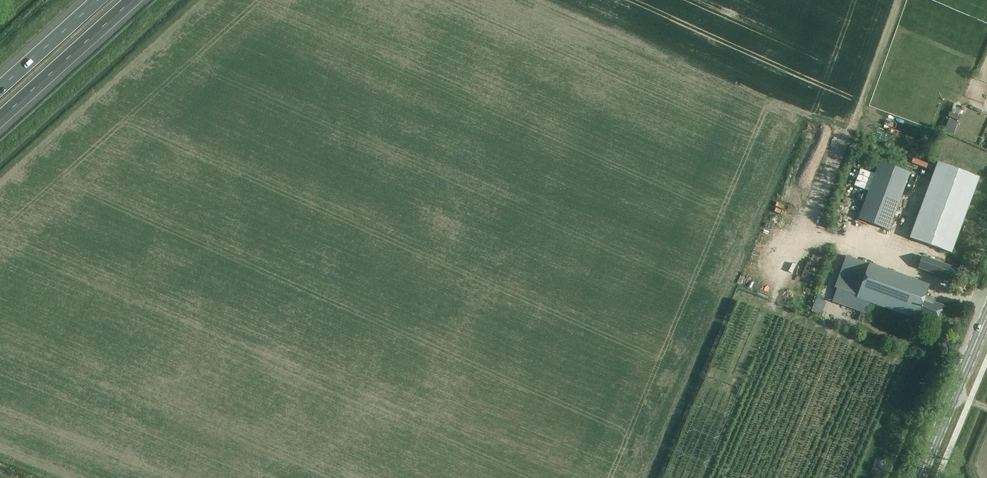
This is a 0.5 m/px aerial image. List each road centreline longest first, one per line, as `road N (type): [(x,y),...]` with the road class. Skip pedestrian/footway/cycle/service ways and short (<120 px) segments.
road 1 (motorway): [(0,119),(132,0)]
road 2 (secondary): [(919,477),(986,317)]
road 3 (motorway): [(97,0),(0,87)]
road 4 (track): [(846,244),(787,238),(737,280)]

